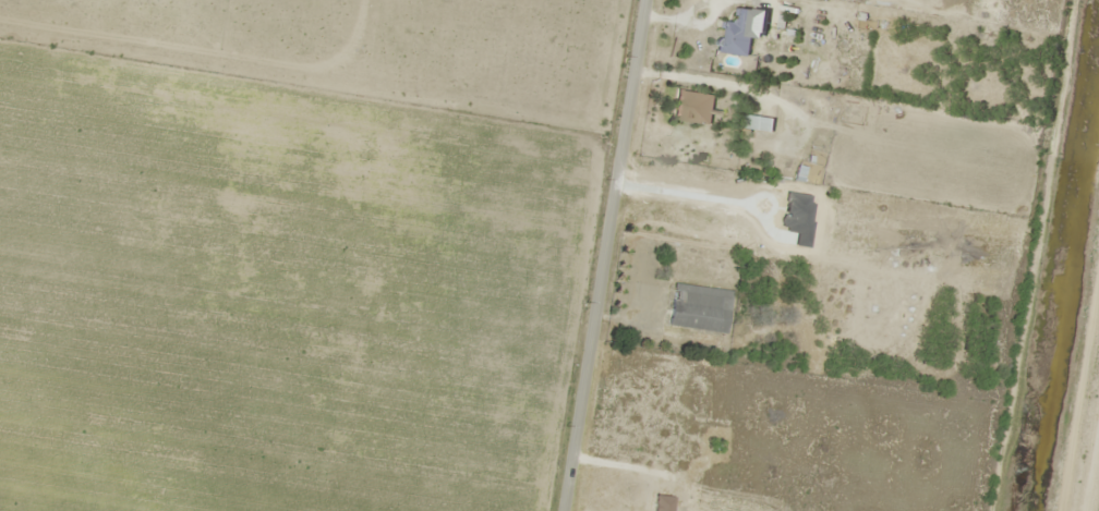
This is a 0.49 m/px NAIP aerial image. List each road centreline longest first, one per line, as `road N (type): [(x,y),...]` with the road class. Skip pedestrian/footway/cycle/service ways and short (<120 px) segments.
road 1 (residential): [(560,510),(630,70)]

